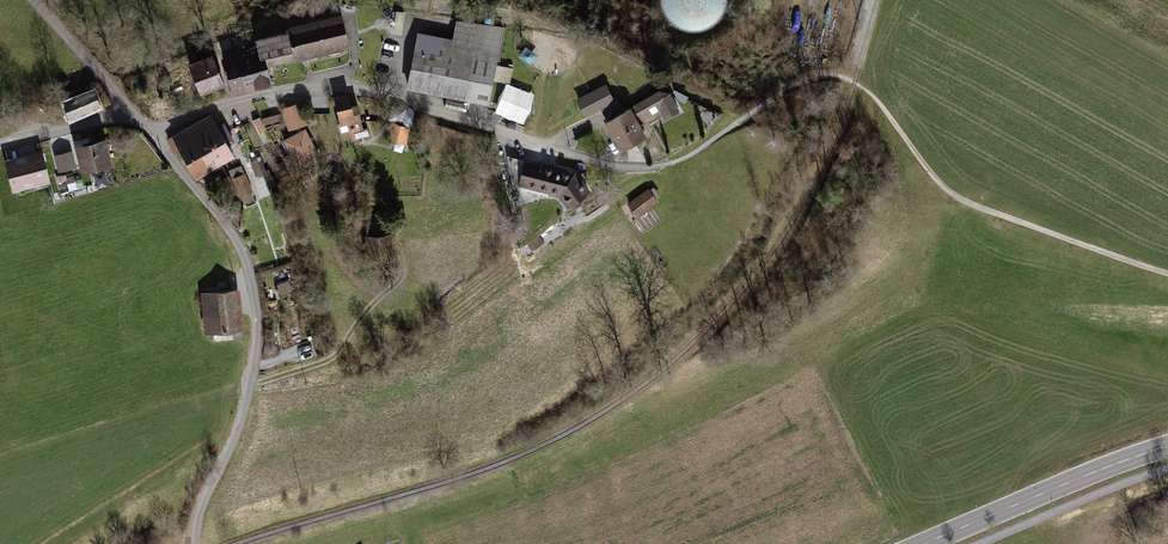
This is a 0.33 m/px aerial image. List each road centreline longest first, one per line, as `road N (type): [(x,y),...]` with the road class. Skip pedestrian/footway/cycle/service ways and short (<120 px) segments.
road 1 (residential): [(151,132),(231,102),(336,89),(608,165),(673,163)]
road 2 (residential): [(151,132),(236,238),(258,306),(244,407),(203,500),(195,543)]
road 3 (secondary): [(923,543),(1167,446)]
road 4 (track): [(1167,273),(978,208),(942,186)]
road 5 (track): [(248,387),(339,352),(402,278),(401,251)]
road 6 (residential): [(33,0),(131,111)]
road 7 (residential): [(131,111),(0,146)]

